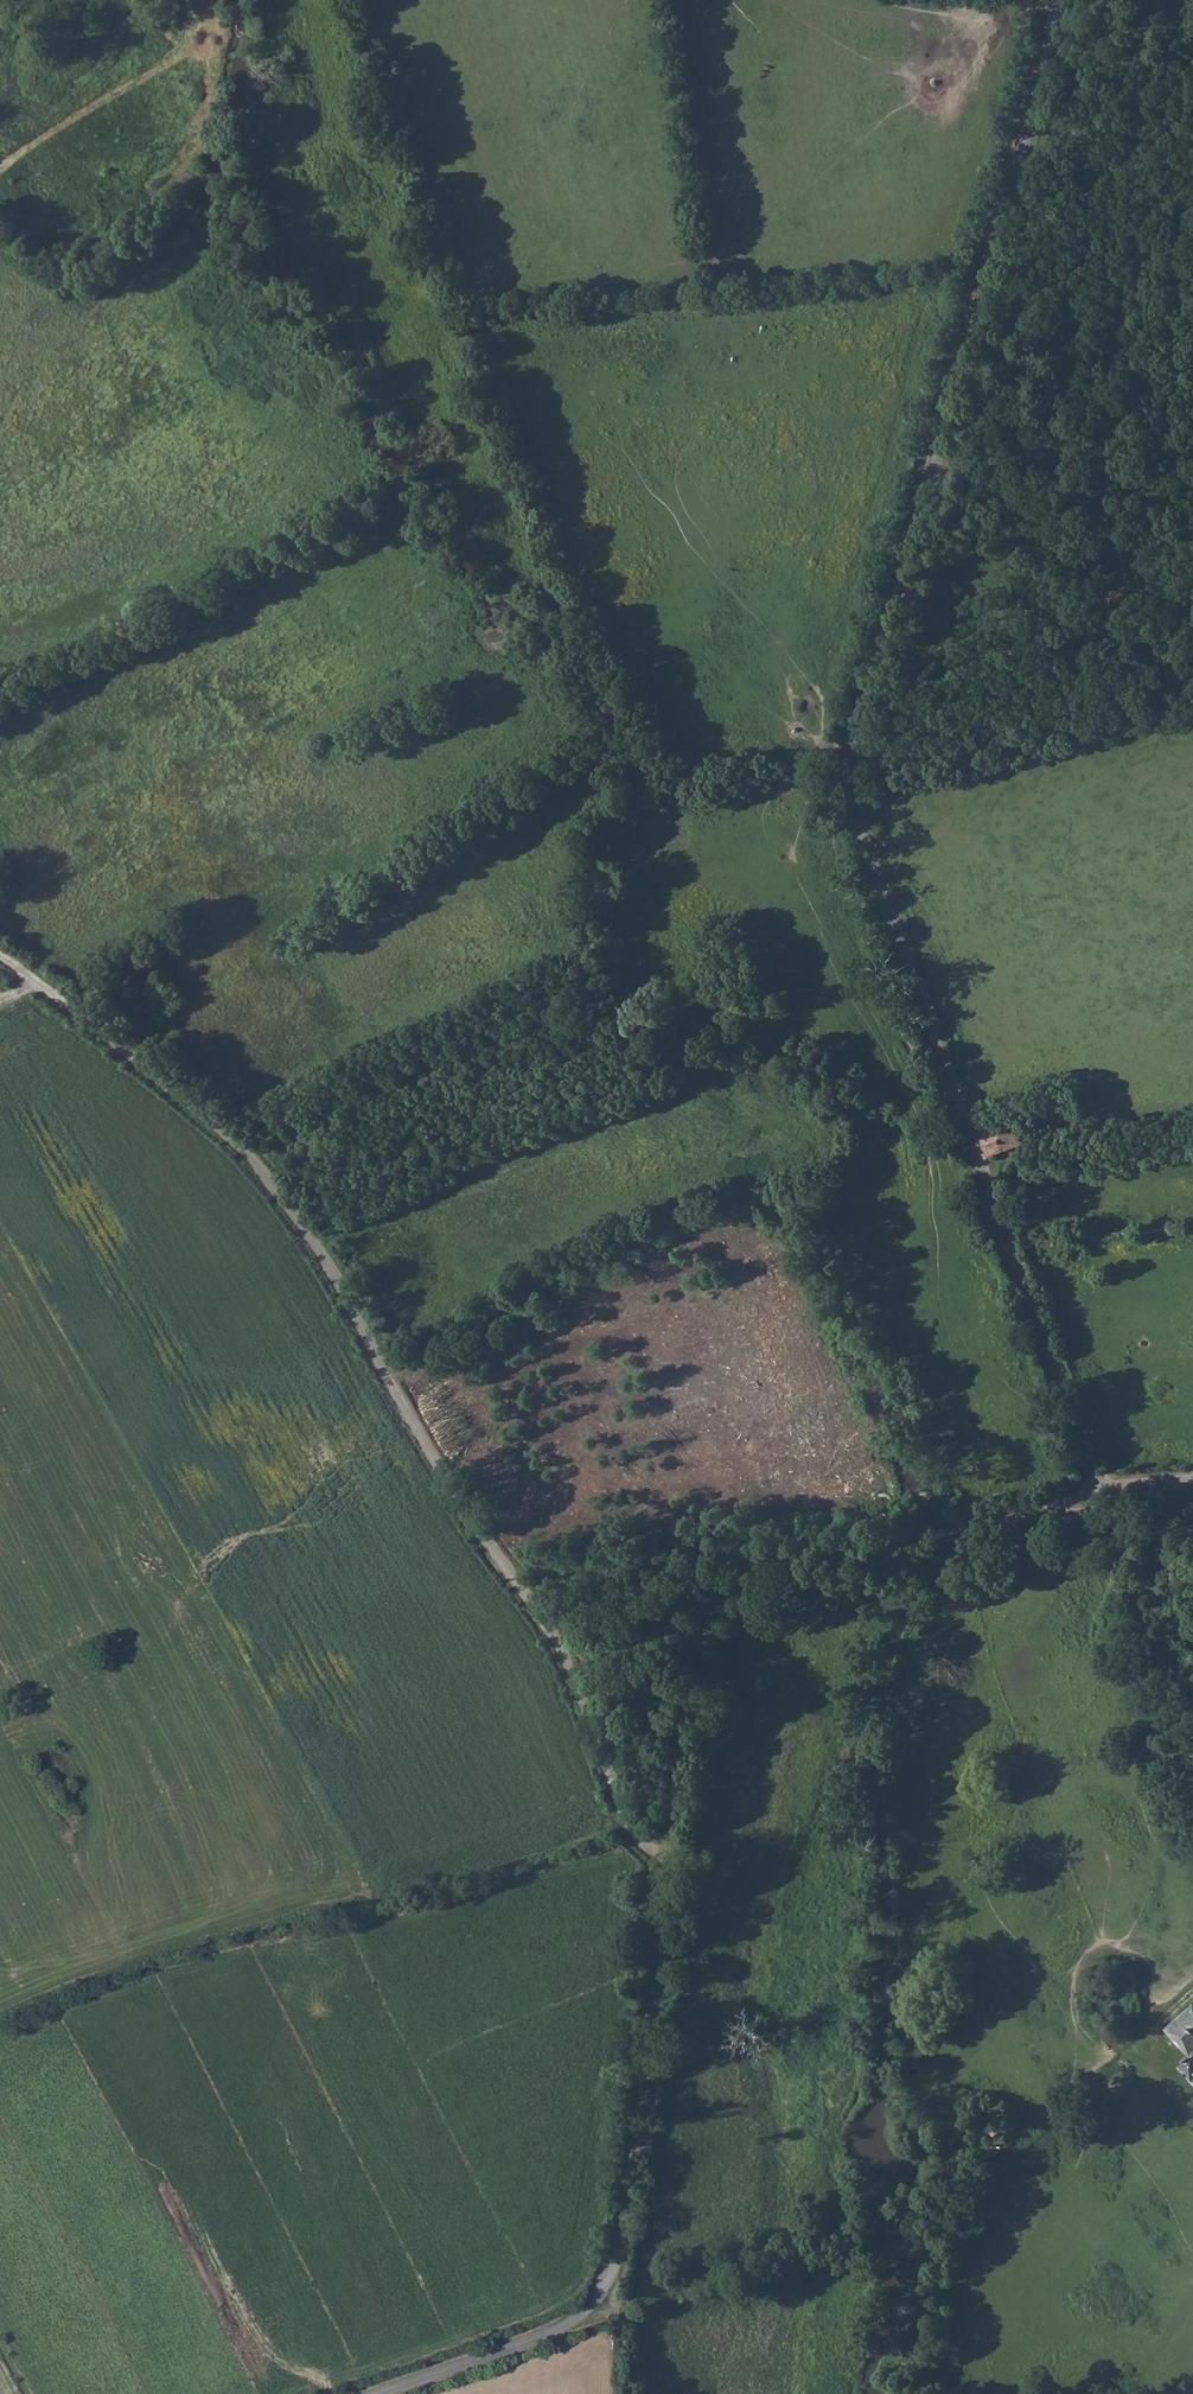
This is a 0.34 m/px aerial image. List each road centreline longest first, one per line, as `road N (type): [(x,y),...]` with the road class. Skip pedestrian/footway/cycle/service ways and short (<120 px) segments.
road 1 (unclassified): [(1063,0),(859,785),(861,829),(1100,1491)]
road 2 (unclassified): [(1100,1491),(760,1580),(728,1603),(708,1644),(624,2229),(611,2270),(567,2323),(378,2393)]
road 3 (track): [(0,955),(227,1135),(302,1225),(440,1467),(566,1660),(629,1827),(646,1847),(679,1858)]

